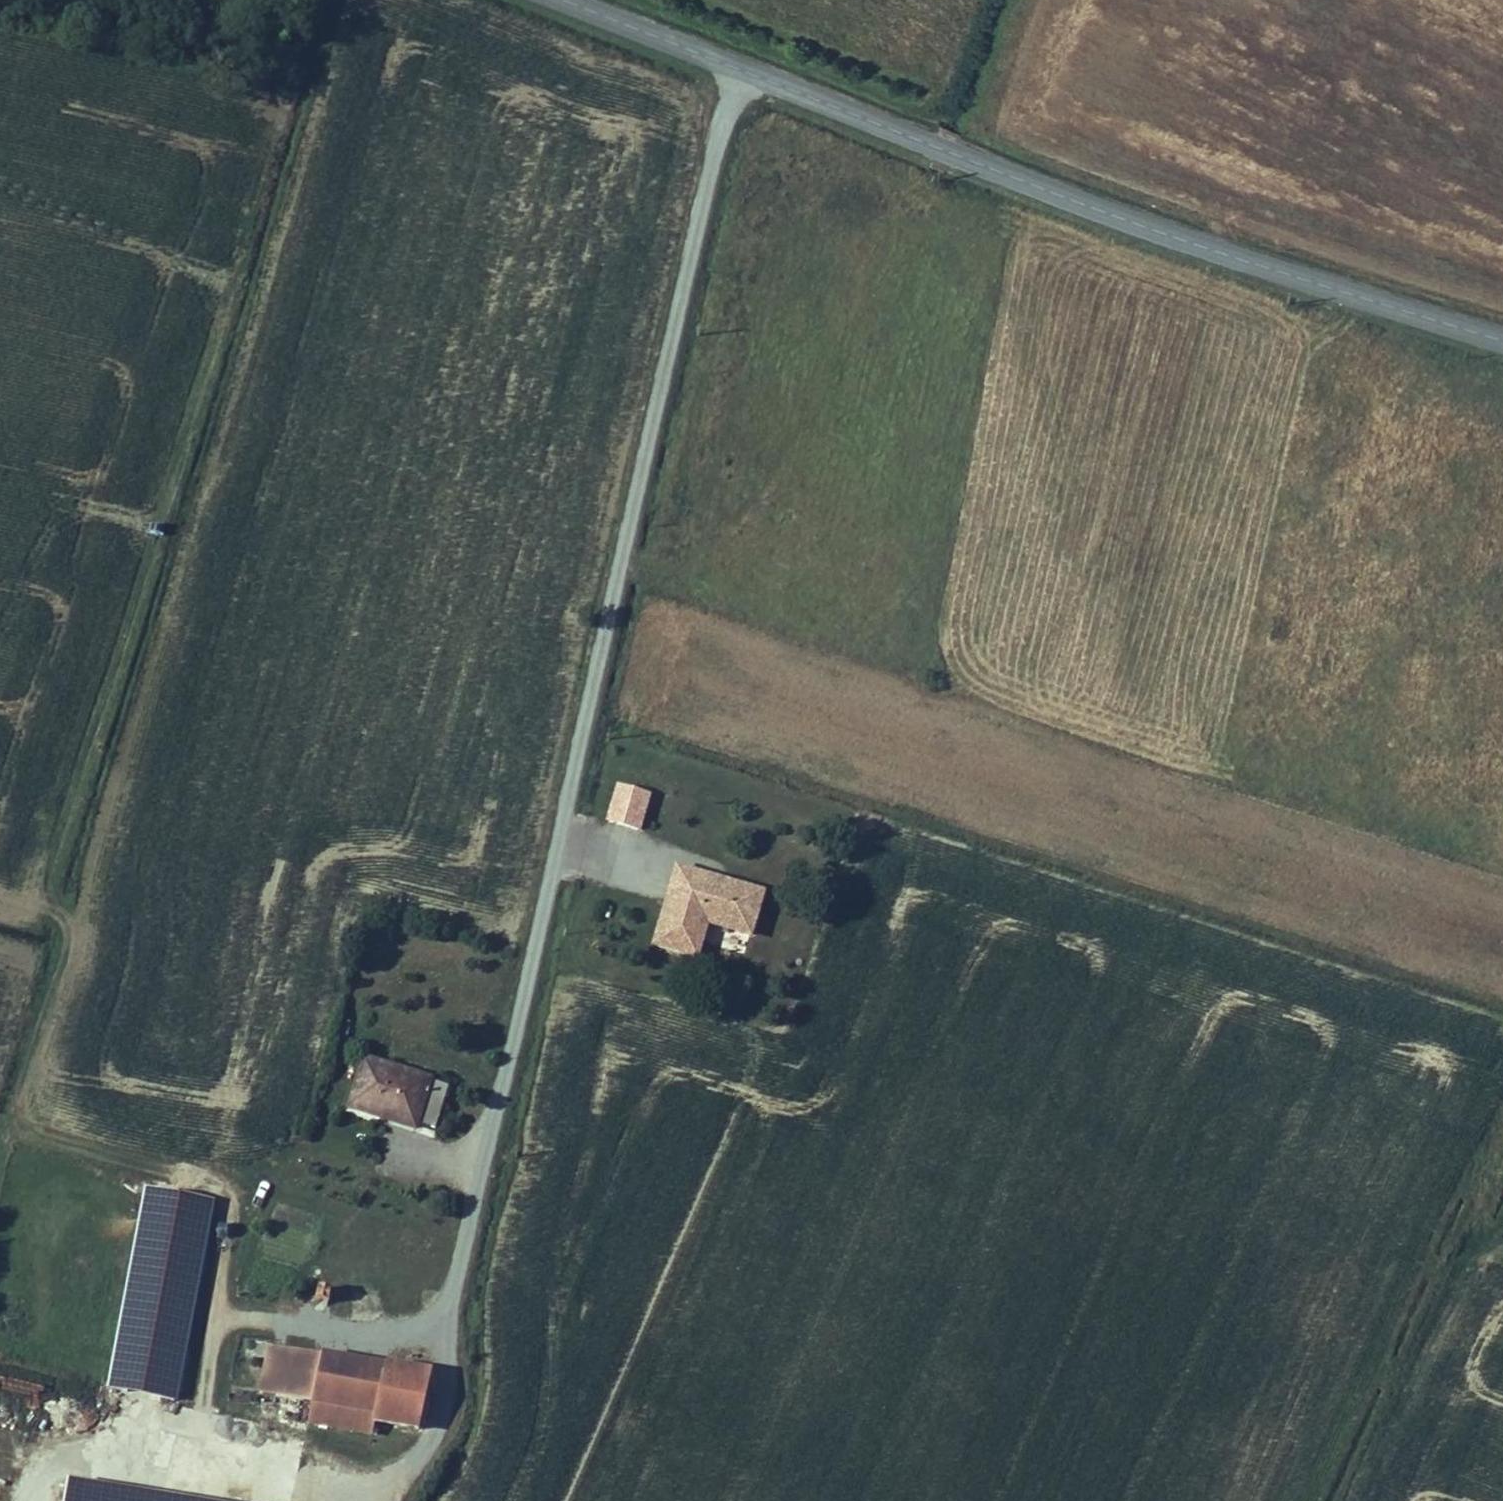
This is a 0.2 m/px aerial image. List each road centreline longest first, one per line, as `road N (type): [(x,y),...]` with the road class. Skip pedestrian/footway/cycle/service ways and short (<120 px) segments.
road 1 (unclassified): [(449,1309),(726,115),(745,69)]
road 2 (tertiary): [(745,69),(1241,259),(1502,339)]
road 3 (track): [(385,1500),(433,1435),(449,1309)]
road 4 (tertiary): [(567,0),(745,69)]

